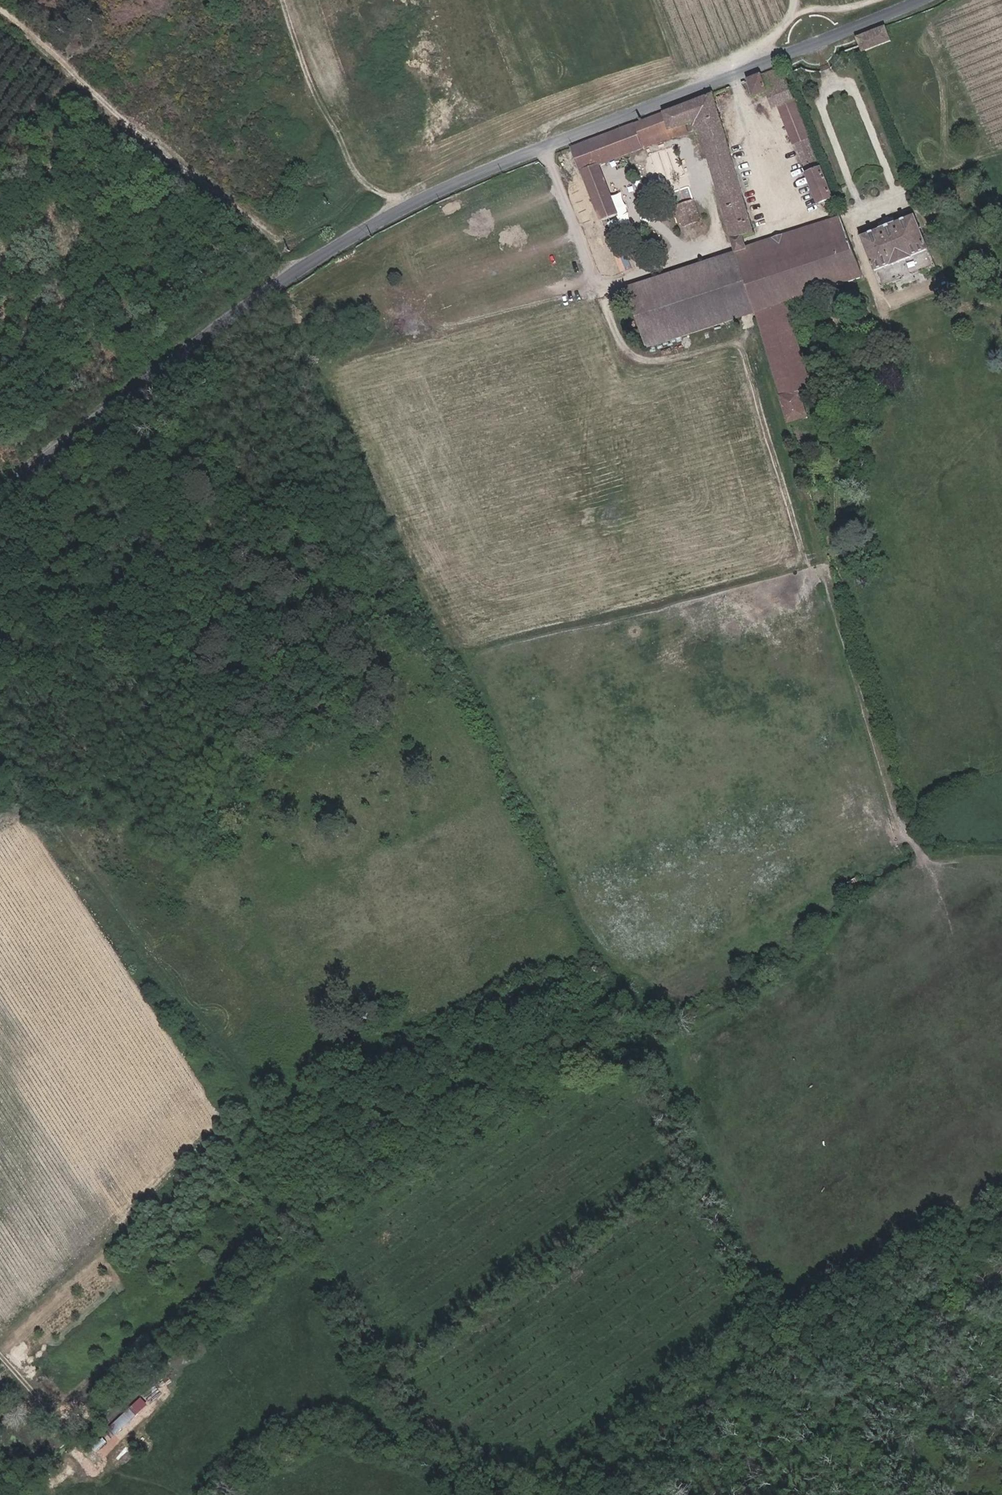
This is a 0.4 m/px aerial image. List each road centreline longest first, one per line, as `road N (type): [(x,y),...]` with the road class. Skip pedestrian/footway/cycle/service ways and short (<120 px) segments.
road 1 (unclassified): [(0,496),(204,334),(390,214),(543,146),(936,0)]

